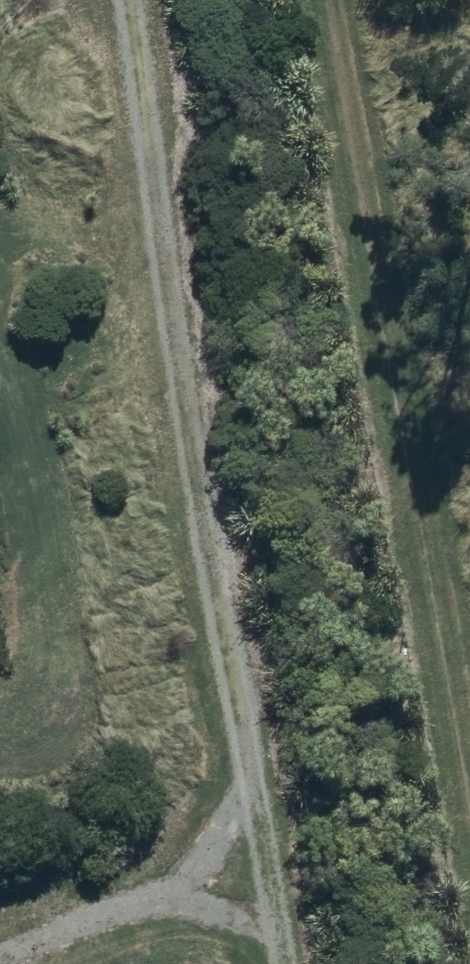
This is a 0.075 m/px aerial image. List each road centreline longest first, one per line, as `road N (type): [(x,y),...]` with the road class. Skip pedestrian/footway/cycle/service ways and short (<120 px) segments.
road 1 (track): [(134,0),(297,963)]
road 2 (track): [(469,585),(364,0)]

